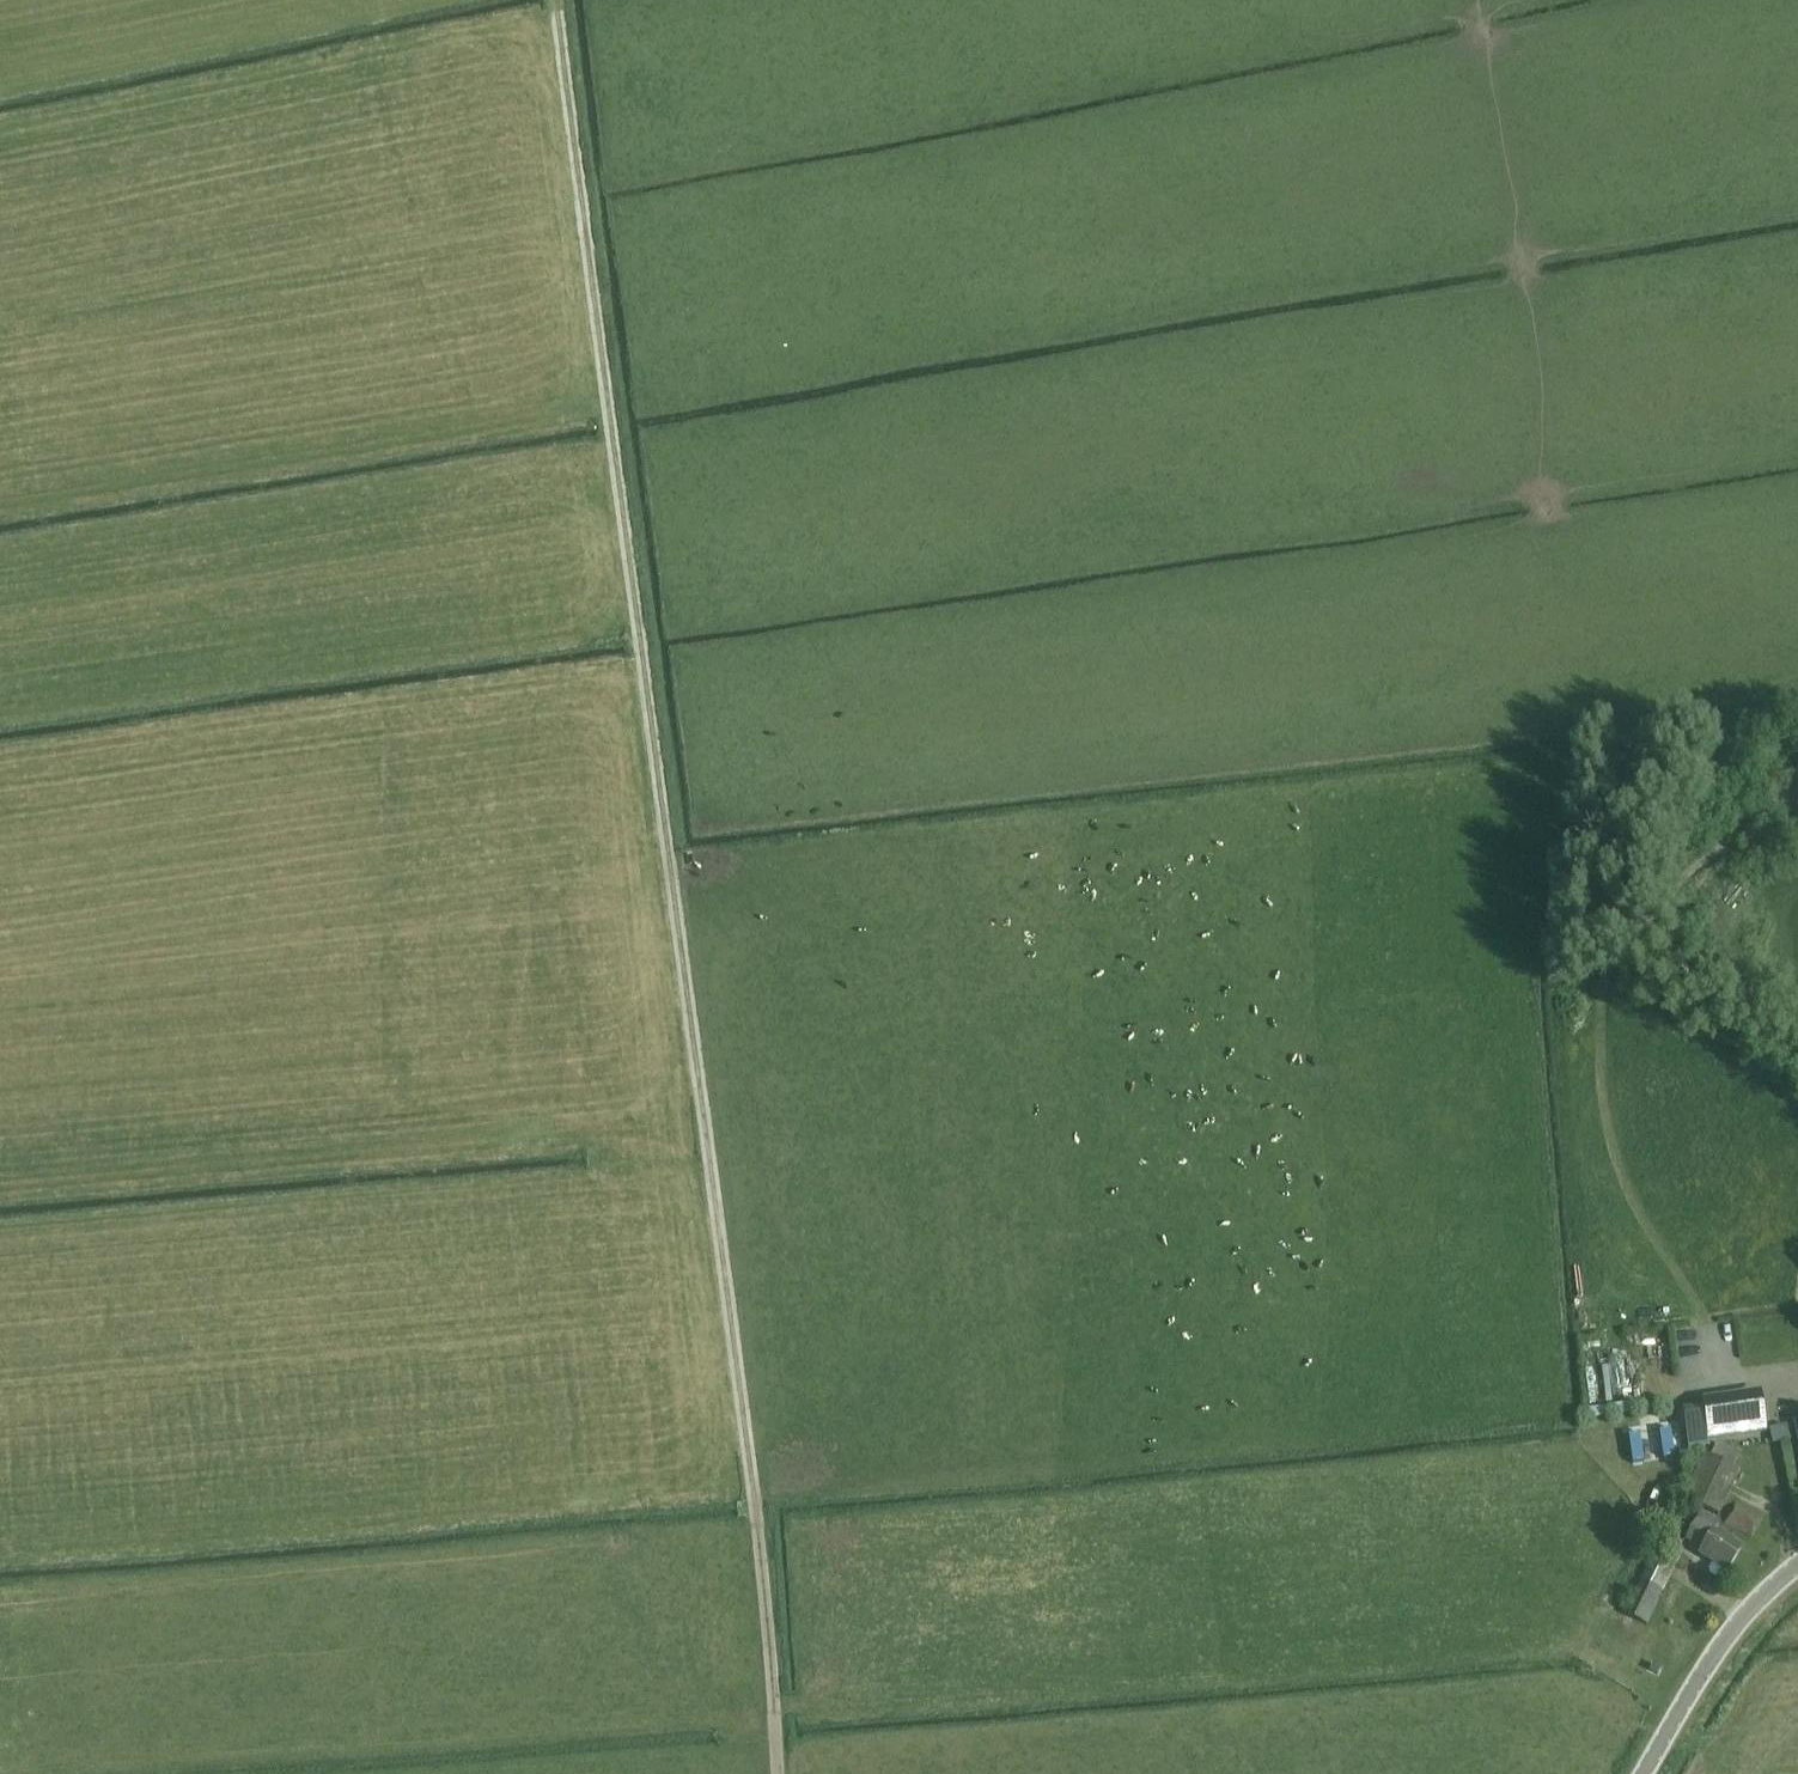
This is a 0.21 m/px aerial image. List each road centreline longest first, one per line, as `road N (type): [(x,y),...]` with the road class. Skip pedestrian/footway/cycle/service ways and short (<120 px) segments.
road 1 (track): [(558,13),(760,1516),(777,1773)]
road 2 (unclassified): [(1644,1773),(1721,1647),(1797,1565)]

